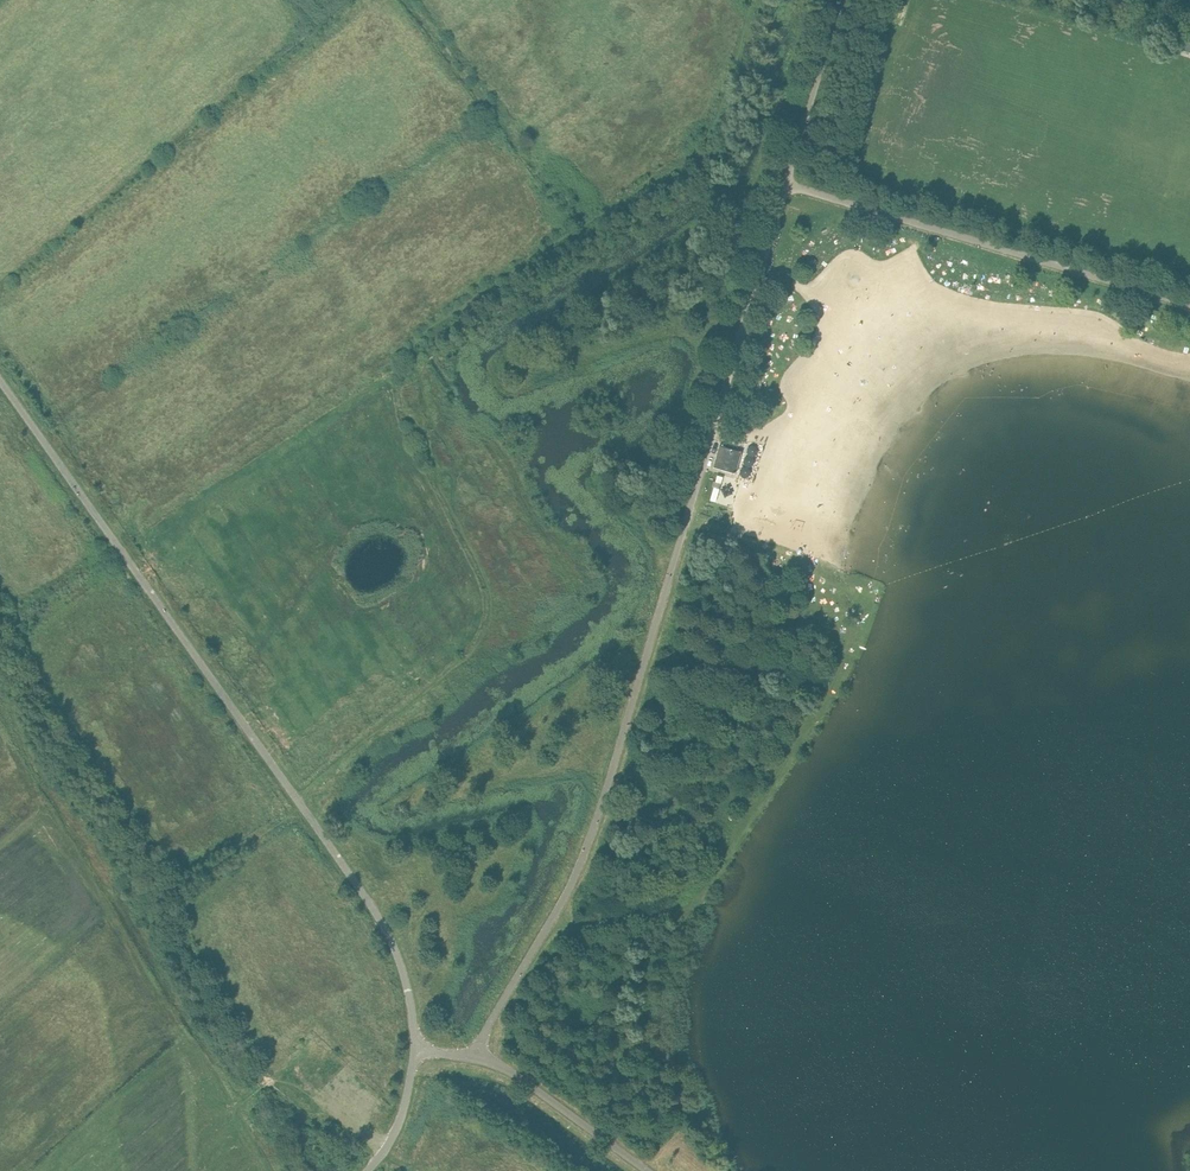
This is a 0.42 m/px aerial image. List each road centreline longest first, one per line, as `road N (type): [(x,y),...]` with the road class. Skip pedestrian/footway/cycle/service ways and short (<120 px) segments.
road 1 (unclassified): [(472,1058),(494,1062),(647,1170)]

